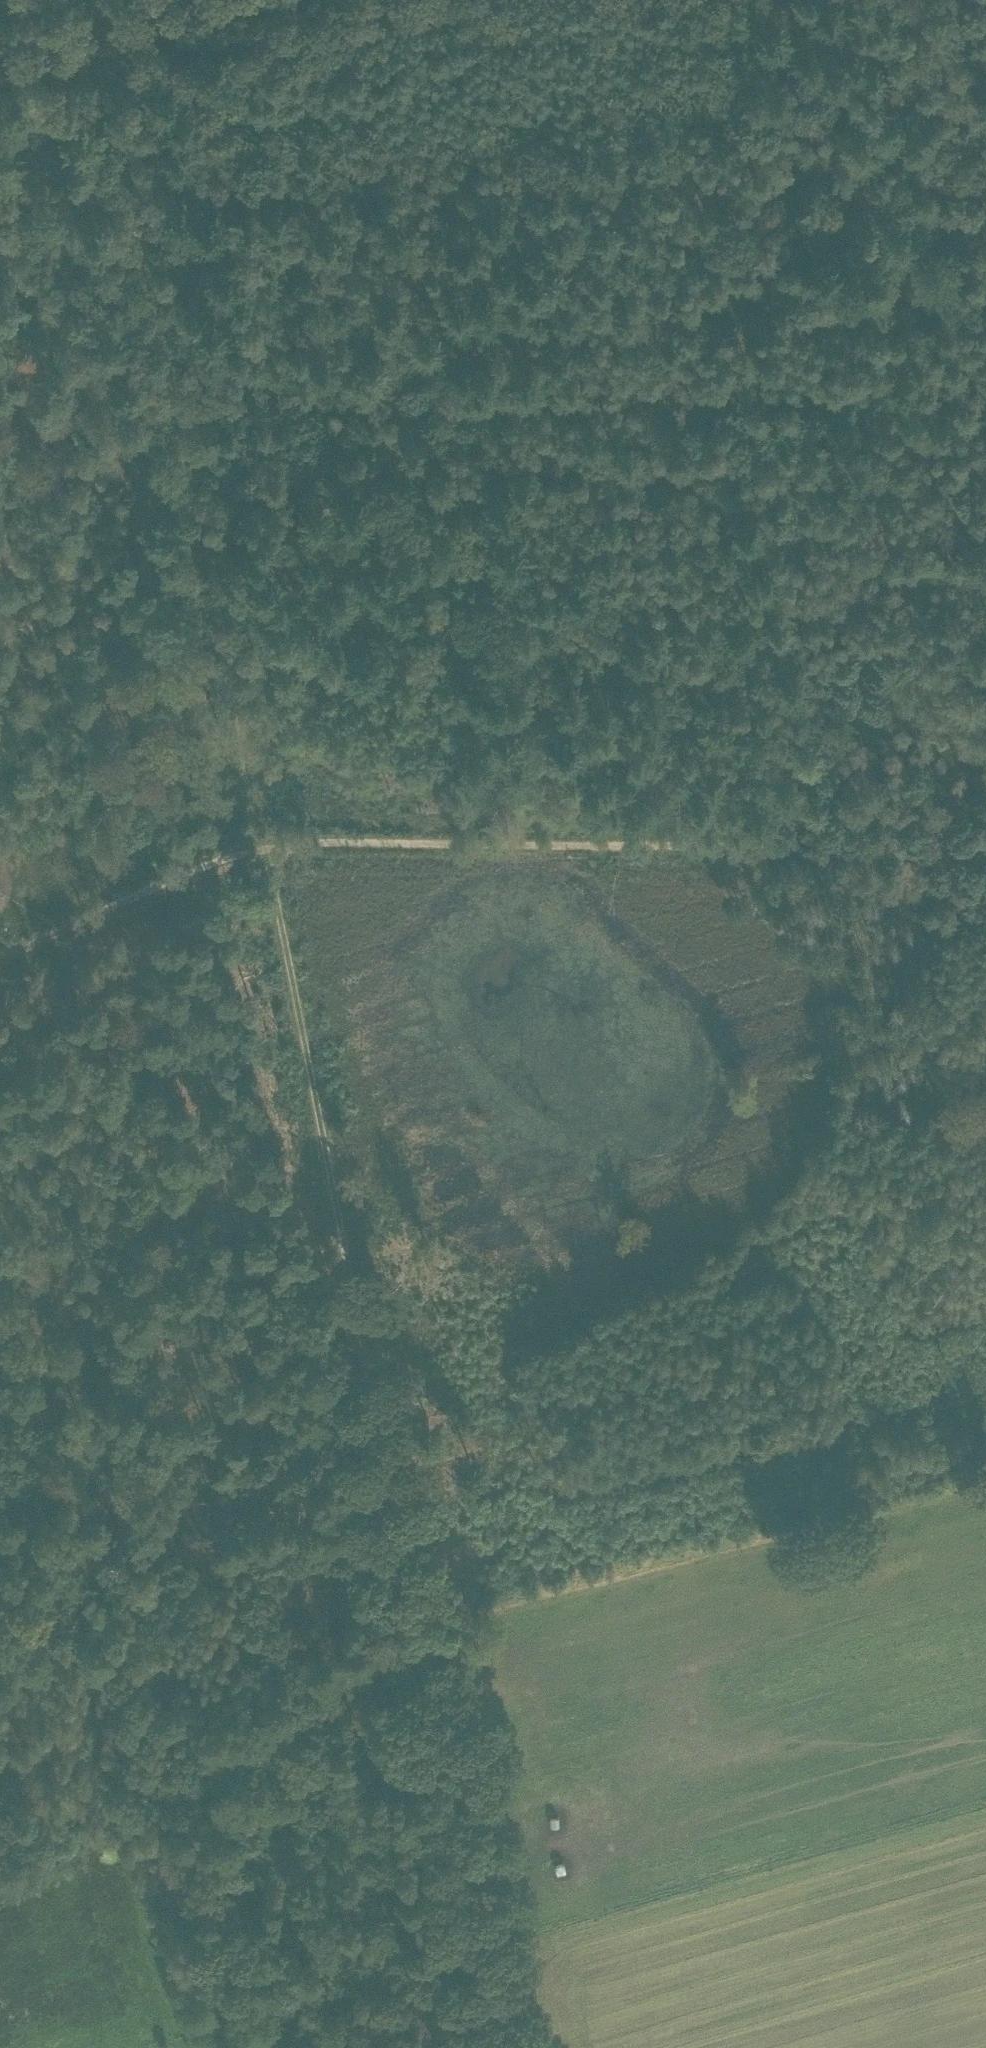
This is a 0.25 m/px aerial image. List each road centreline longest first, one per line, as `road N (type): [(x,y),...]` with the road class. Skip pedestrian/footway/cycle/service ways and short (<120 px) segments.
road 1 (track): [(111,50),(186,388),(463,1838),(496,2047)]
road 2 (track): [(985,848),(272,842),(227,855),(0,966)]
road 3 (track): [(0,465),(186,388),(985,382)]
road 4 (track): [(916,0),(985,194)]

